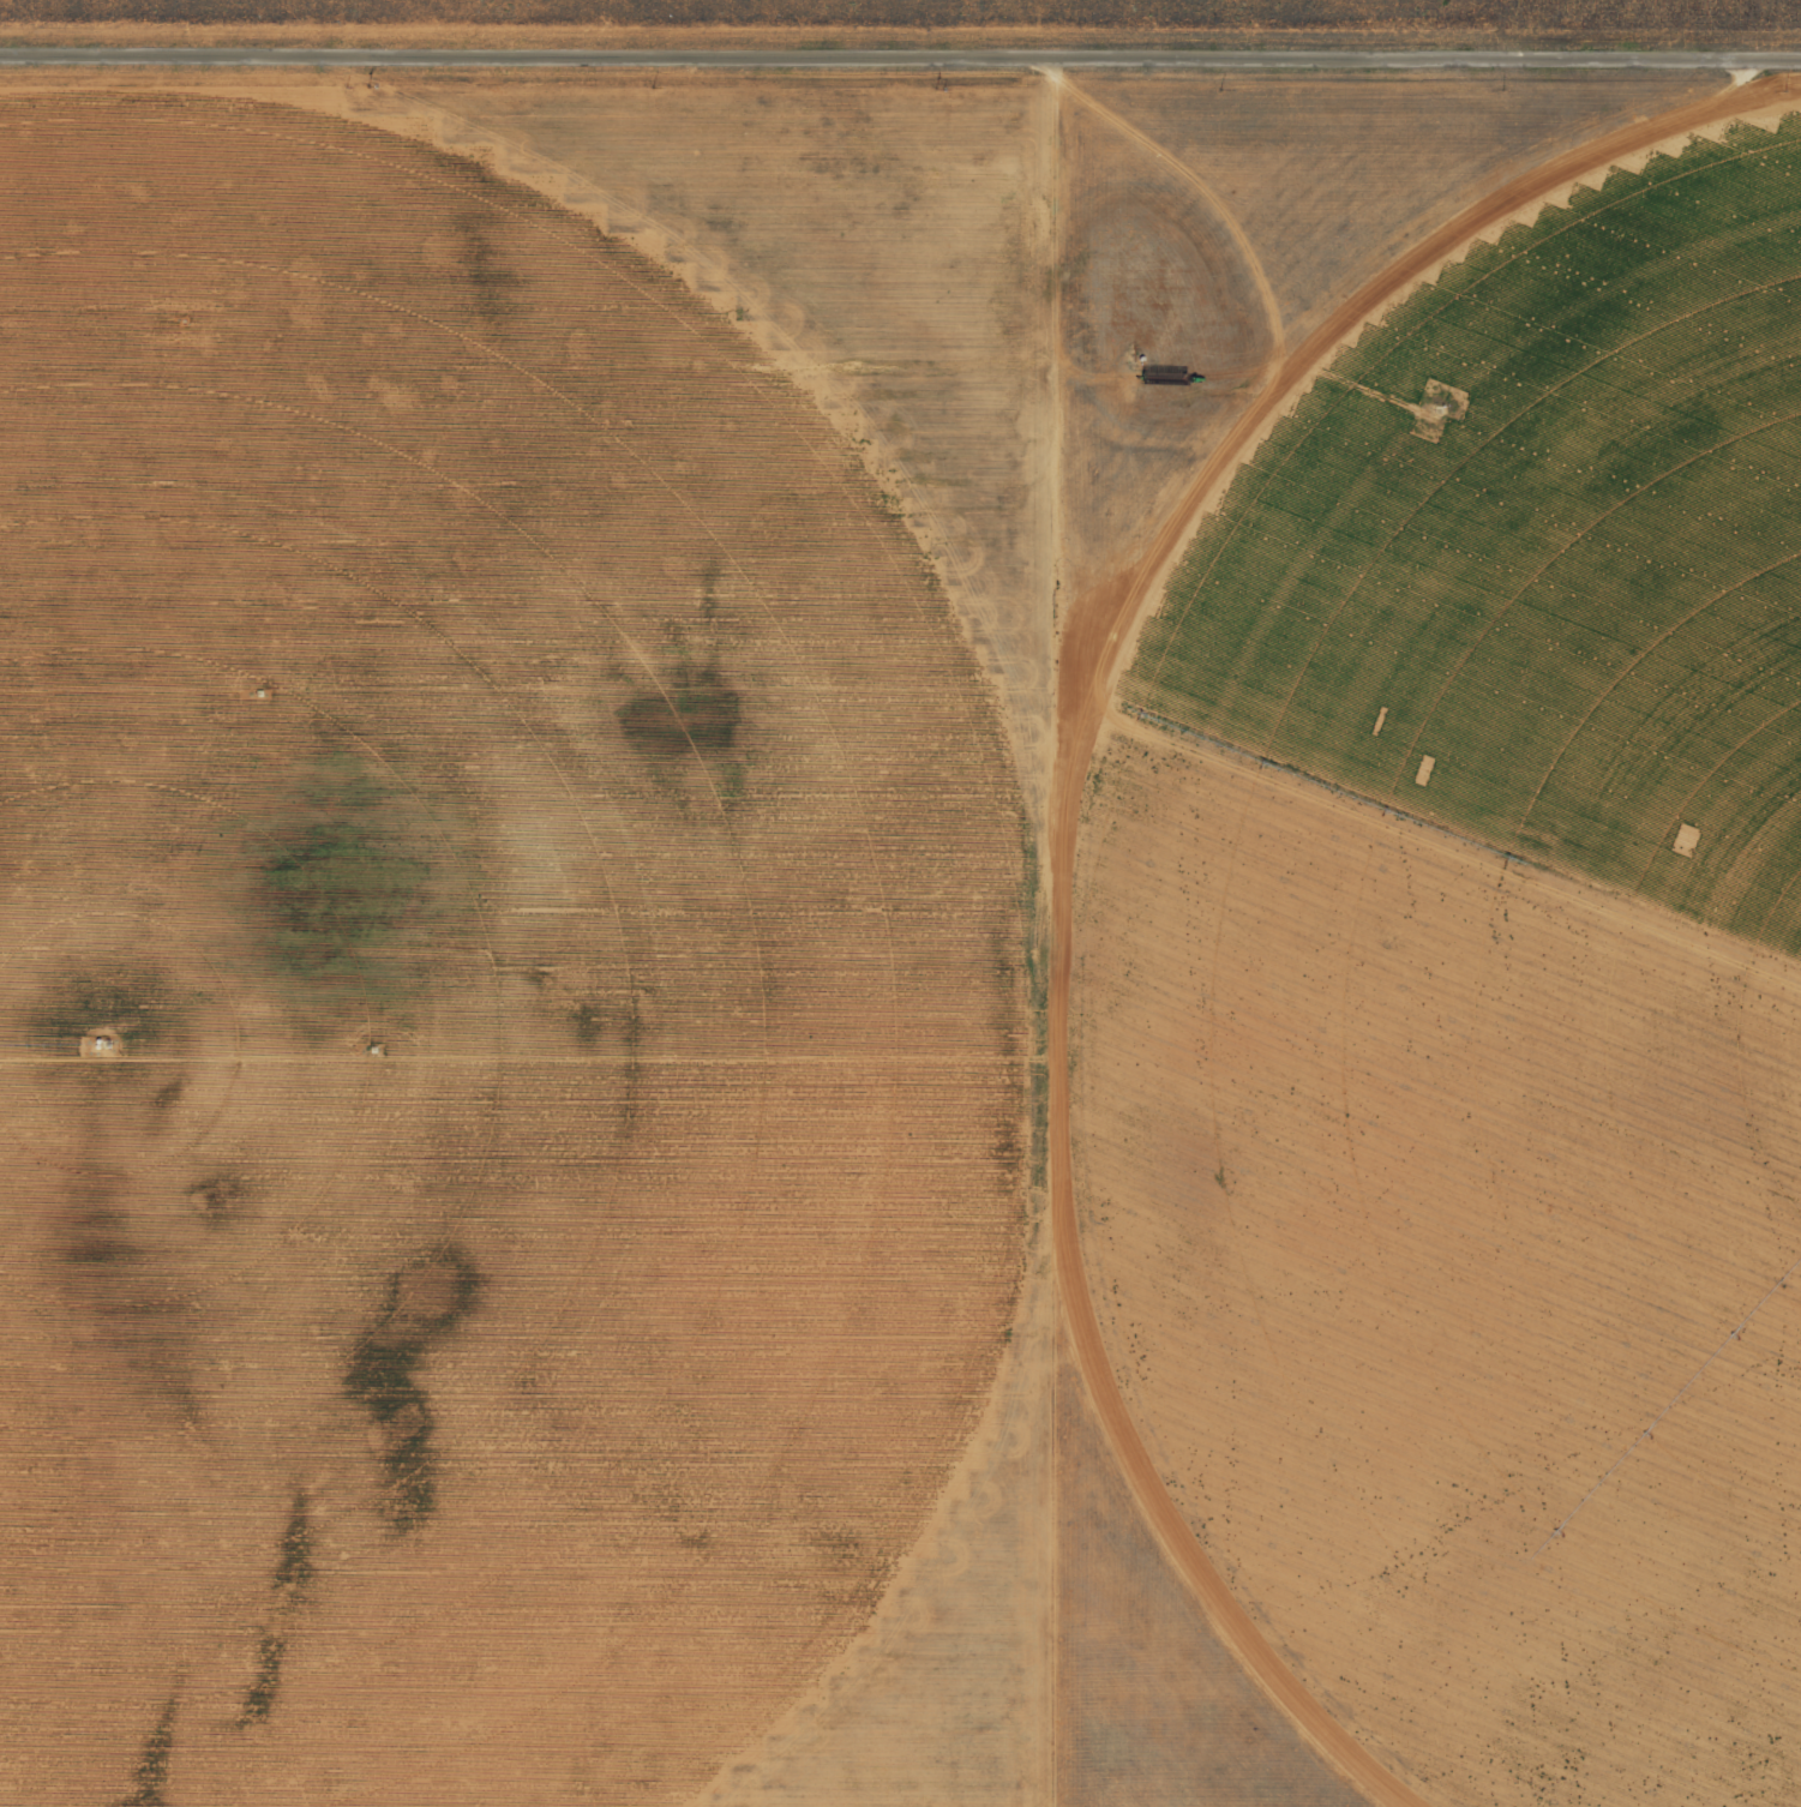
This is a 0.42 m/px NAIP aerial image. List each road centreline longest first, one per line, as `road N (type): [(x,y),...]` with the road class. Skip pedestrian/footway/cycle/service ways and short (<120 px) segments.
road 1 (tertiary): [(0,51),(1800,58)]

